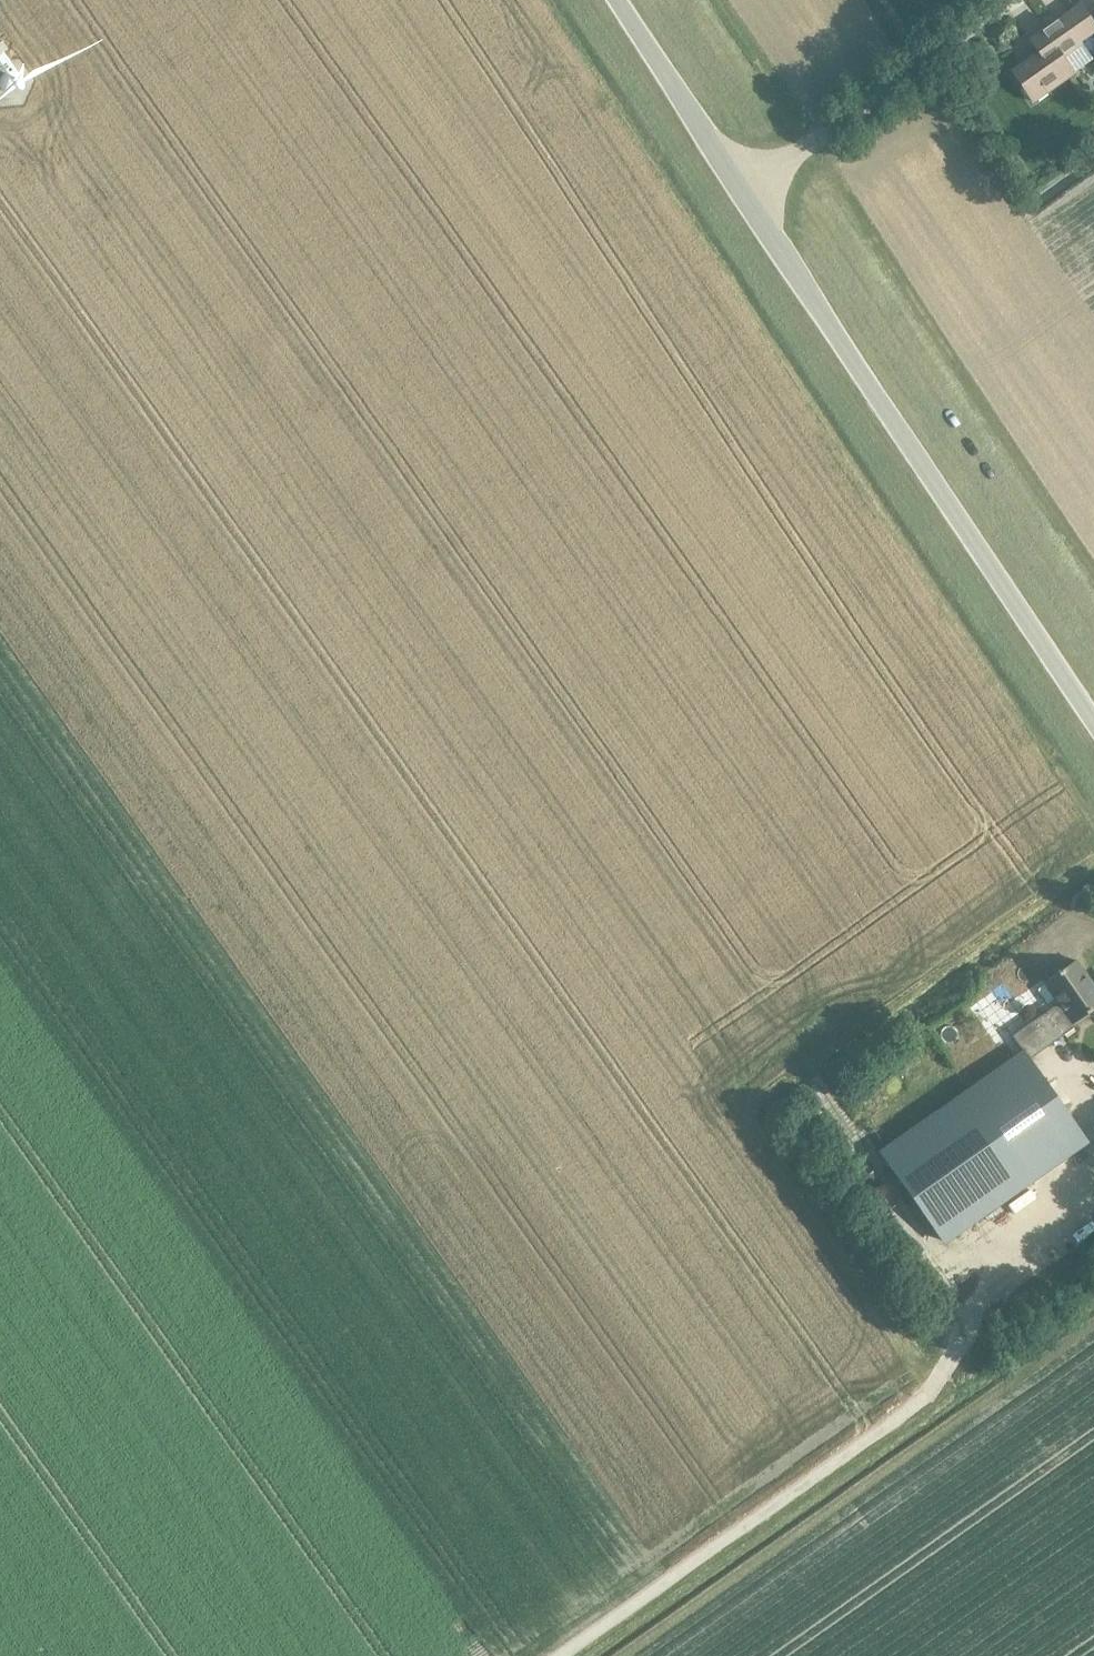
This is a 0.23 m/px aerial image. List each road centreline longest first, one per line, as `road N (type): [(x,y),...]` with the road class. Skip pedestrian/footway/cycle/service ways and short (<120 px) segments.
road 1 (unclassified): [(1093,723),(615,0)]

